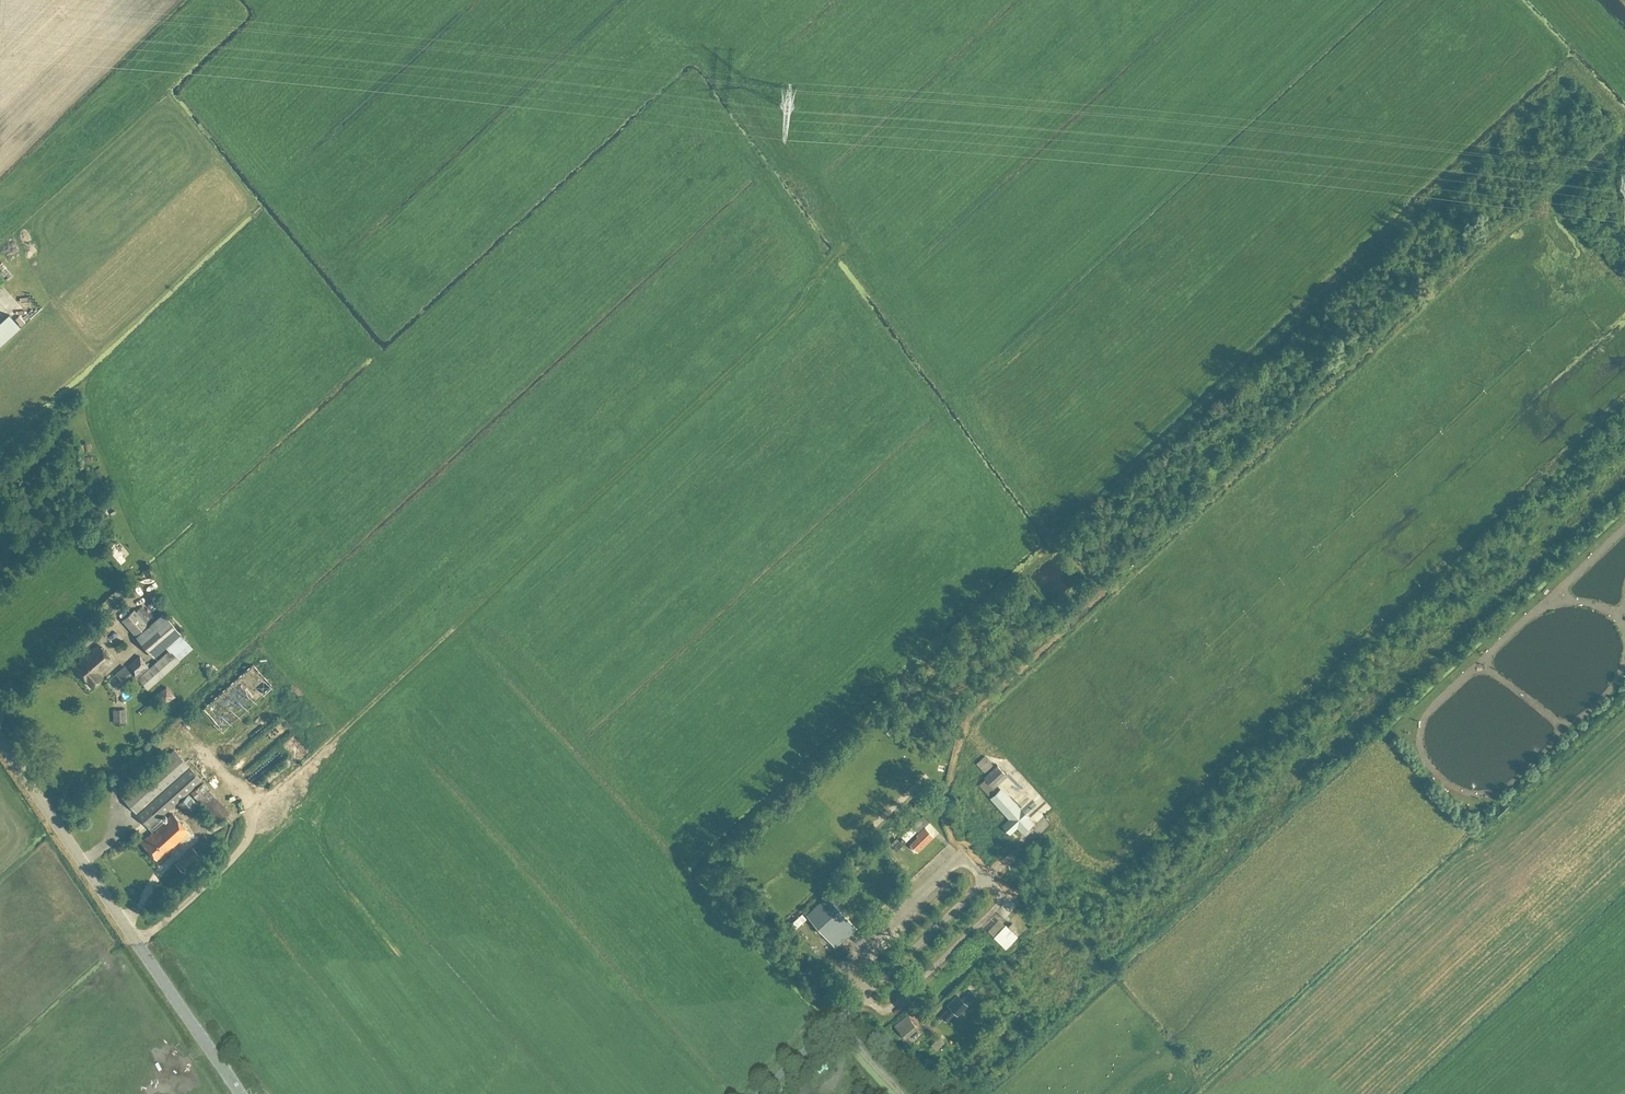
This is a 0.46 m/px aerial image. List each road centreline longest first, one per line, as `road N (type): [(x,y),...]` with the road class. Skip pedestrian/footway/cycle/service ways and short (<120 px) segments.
road 1 (track): [(962,856),(946,801),(976,714),(1506,223),(1541,210)]
road 2 (unclassified): [(242,1093),(0,739)]
road 3 (unclassified): [(758,1093),(1014,853)]

